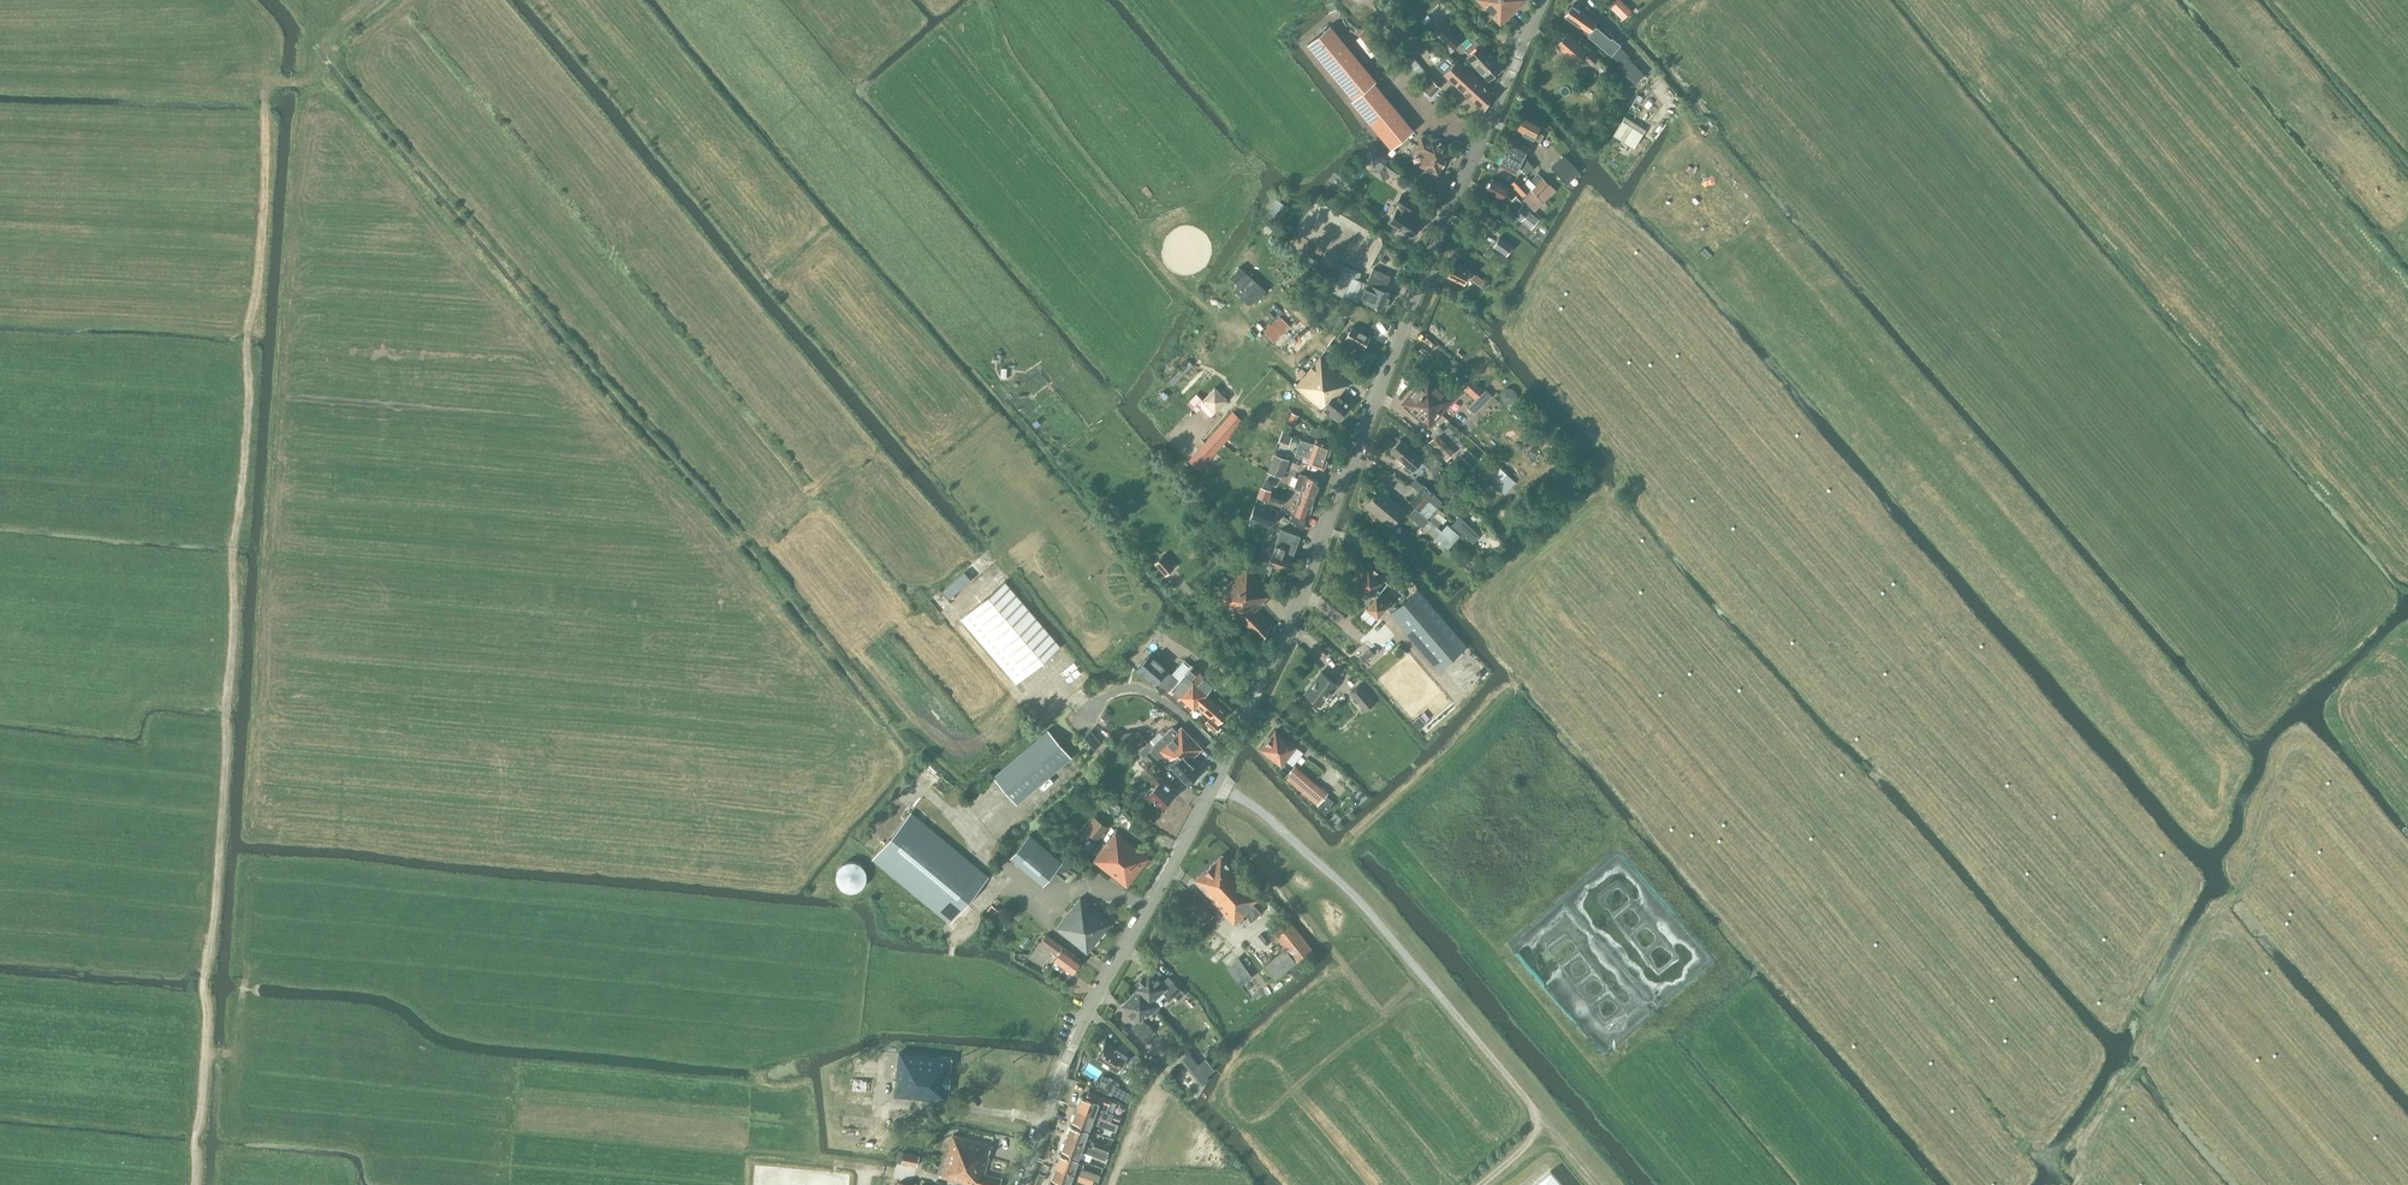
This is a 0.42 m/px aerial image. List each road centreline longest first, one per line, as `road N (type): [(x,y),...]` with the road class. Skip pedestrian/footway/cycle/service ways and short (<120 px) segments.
road 1 (tertiary): [(1020,1184),(1079,1028),(1217,785),(1329,530),(1428,257),(1544,0)]
road 2 (track): [(264,118),(205,1053)]
road 3 (track): [(1597,1184),(1360,901),(1264,815),(1217,785)]
road 4 (track): [(2114,992),(2158,1031),(2220,907),(2246,889),(2392,1040)]
road 5 (track): [(923,773),(922,785),(1034,899),(1106,885),(1146,908)]
road 6 (track): [(873,994),(1039,1008),(1083,1021)]
road 7 (track): [(2158,1031),(2080,1146),(2077,1184)]
road 8 (track): [(229,1158),(237,1055),(310,1060)]
road 9 (track): [(205,1053),(196,1184)]
road 10 (track): [(205,1053),(237,1055),(244,964)]

